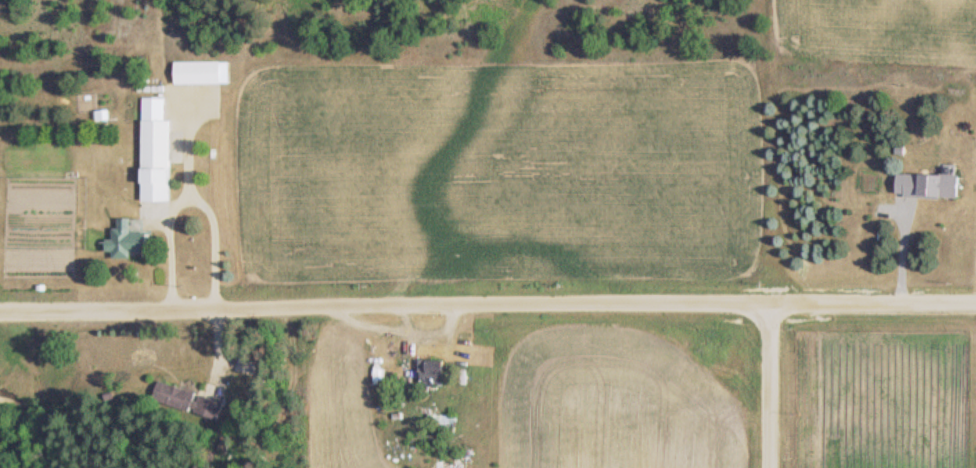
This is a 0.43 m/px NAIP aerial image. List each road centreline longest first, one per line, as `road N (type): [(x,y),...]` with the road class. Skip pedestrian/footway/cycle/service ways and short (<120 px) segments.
road 1 (residential): [(0,288),(975,277)]
road 2 (residential): [(760,467),(760,277)]

